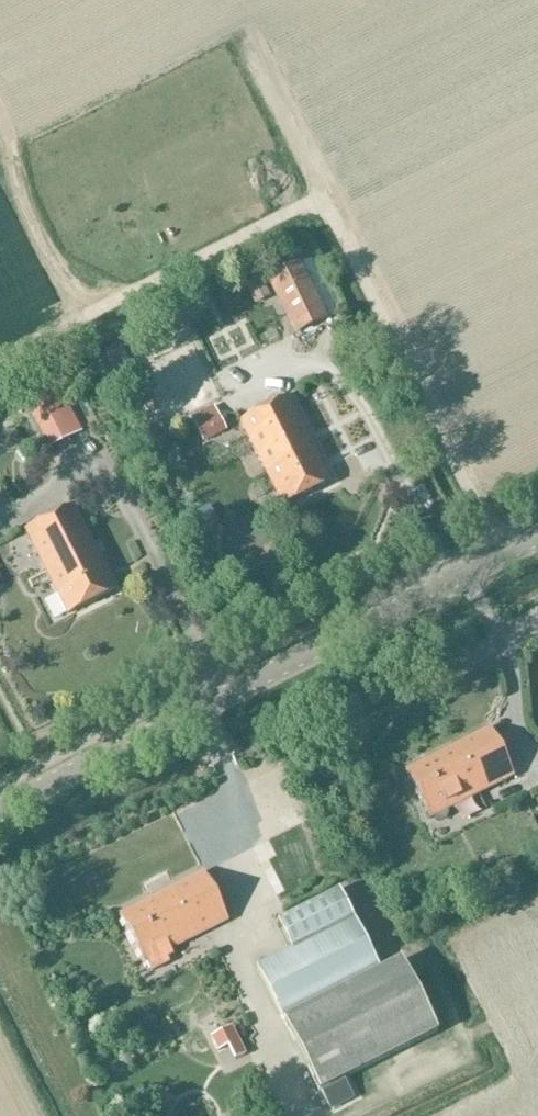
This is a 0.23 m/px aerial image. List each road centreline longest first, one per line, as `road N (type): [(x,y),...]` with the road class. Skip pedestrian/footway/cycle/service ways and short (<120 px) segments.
road 1 (unclassified): [(0,809),(537,536)]

